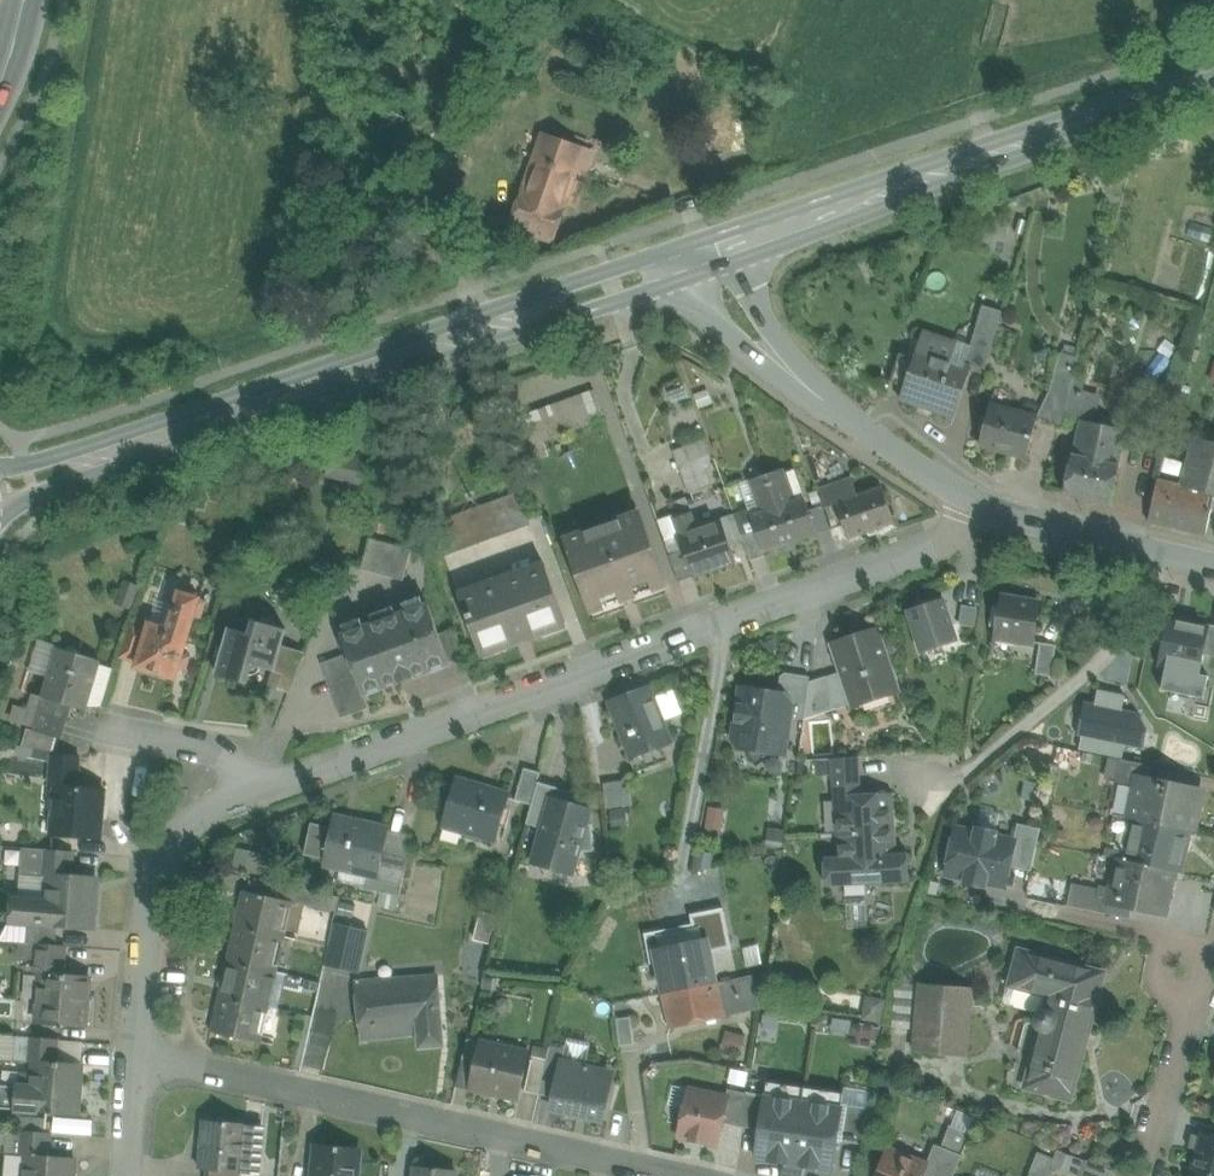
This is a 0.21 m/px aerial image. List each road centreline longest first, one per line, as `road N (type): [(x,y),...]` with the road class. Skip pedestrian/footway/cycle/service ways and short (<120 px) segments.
road 1 (residential): [(979,502),(959,533),(935,547),(270,788)]
road 2 (secondary): [(709,257),(0,492)]
road 3 (residential): [(135,1056),(688,1175)]
road 4 (secondary): [(1213,85),(709,257)]
road 5 (secondary): [(979,502),(892,452),(801,382),(740,319),(709,257)]
road 6 (residential): [(135,1056),(150,881),(198,821),(270,788)]
road 7 (secondary): [(1213,566),(979,502)]
road 8 (residential): [(1213,981),(1183,1049),(1149,1175)]
road 9 (residential): [(270,788),(219,755),(166,738),(112,736)]
road 10 (residential): [(126,1175),(135,1056)]

